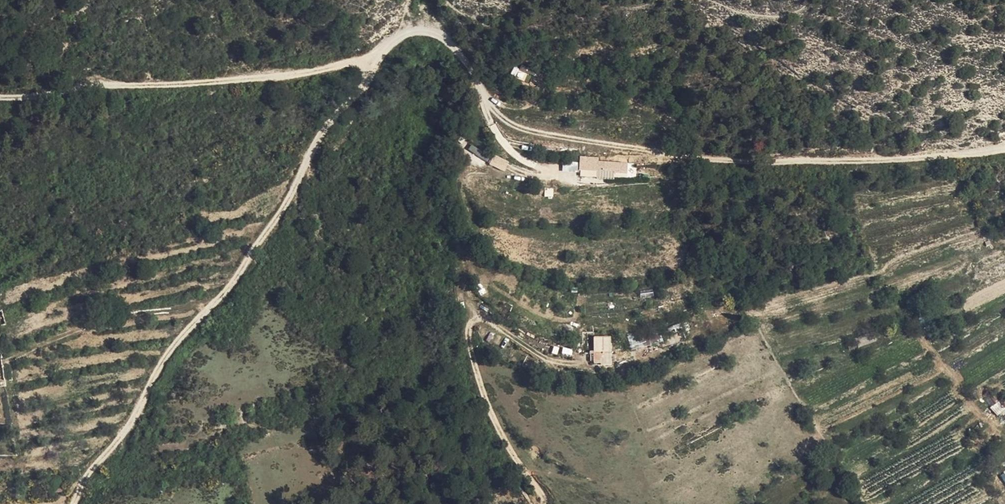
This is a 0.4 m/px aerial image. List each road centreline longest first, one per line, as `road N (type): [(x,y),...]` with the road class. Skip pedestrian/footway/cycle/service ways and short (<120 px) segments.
road 1 (track): [(1004,147),(793,160),(643,151),(511,126),(455,47),(425,29),(403,32),(373,58)]
road 2 (track): [(373,58),(239,277),(175,346),(74,503)]
road 3 (track): [(373,58),(298,73),(0,95)]
road 4 (track): [(544,503),(496,428),(466,341),(468,326),(486,321),(566,364)]

